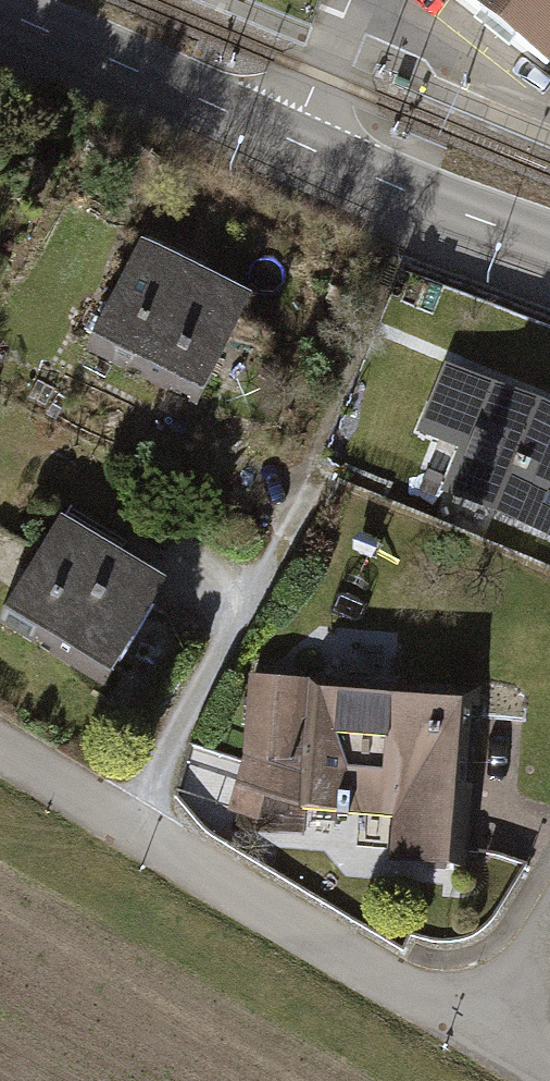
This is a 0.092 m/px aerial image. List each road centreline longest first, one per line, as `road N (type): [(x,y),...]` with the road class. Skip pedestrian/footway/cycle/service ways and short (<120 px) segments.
road 1 (residential): [(0,737),(470,1015)]
road 2 (secondary): [(290,140),(0,9)]
road 3 (secondary): [(549,245),(290,140)]
road 4 (residential): [(290,140),(351,0)]
road 5 (residential): [(549,894),(470,1015)]

